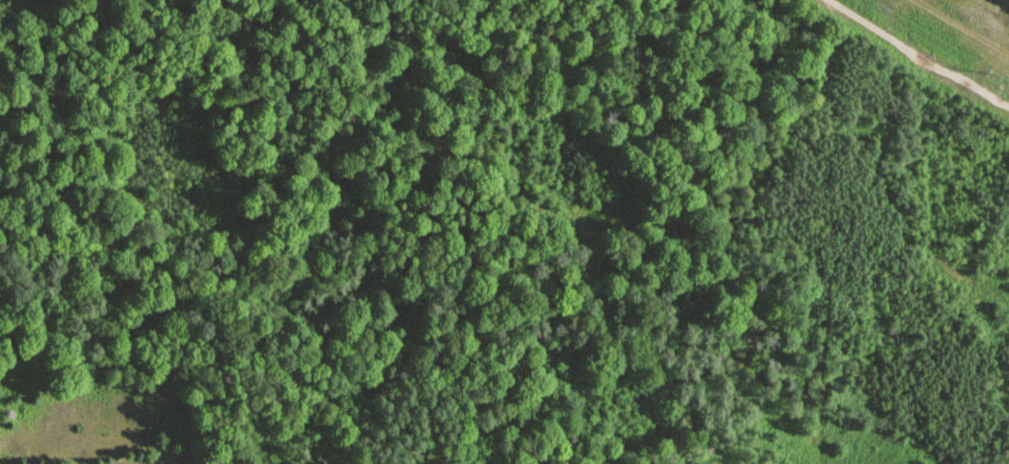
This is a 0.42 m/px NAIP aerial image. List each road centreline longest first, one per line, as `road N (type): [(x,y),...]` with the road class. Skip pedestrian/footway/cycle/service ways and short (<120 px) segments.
road 1 (track): [(1008,108),(828,0)]

